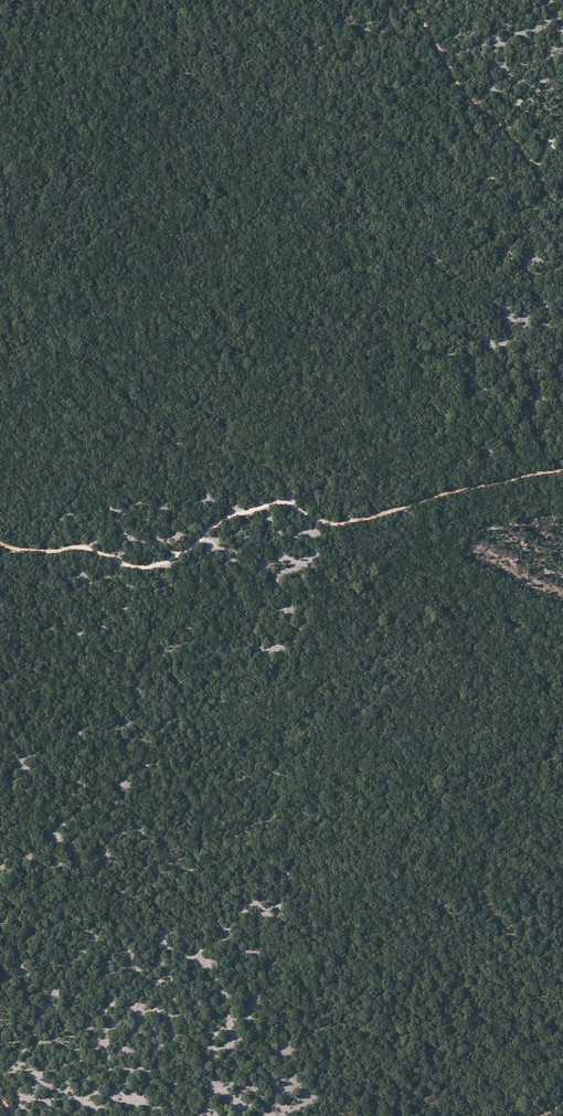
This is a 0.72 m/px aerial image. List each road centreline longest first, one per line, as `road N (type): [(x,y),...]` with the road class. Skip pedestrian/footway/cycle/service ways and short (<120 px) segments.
road 1 (track): [(0,542),(26,551),(81,546),(147,566),(234,514),(278,501),(336,524),(453,490),(562,472)]

